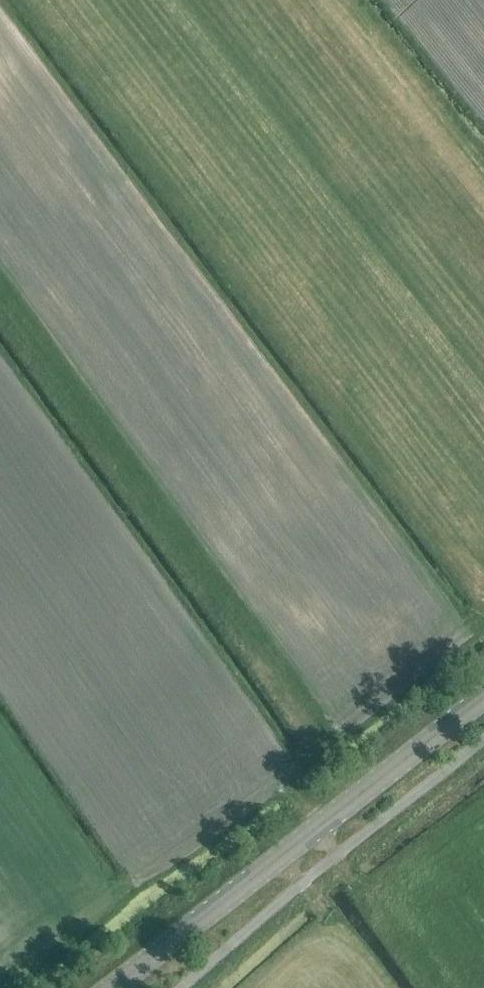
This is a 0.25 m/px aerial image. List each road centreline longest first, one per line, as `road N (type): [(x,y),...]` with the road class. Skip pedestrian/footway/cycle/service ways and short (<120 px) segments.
road 1 (secondary): [(483,696),(110,987)]

